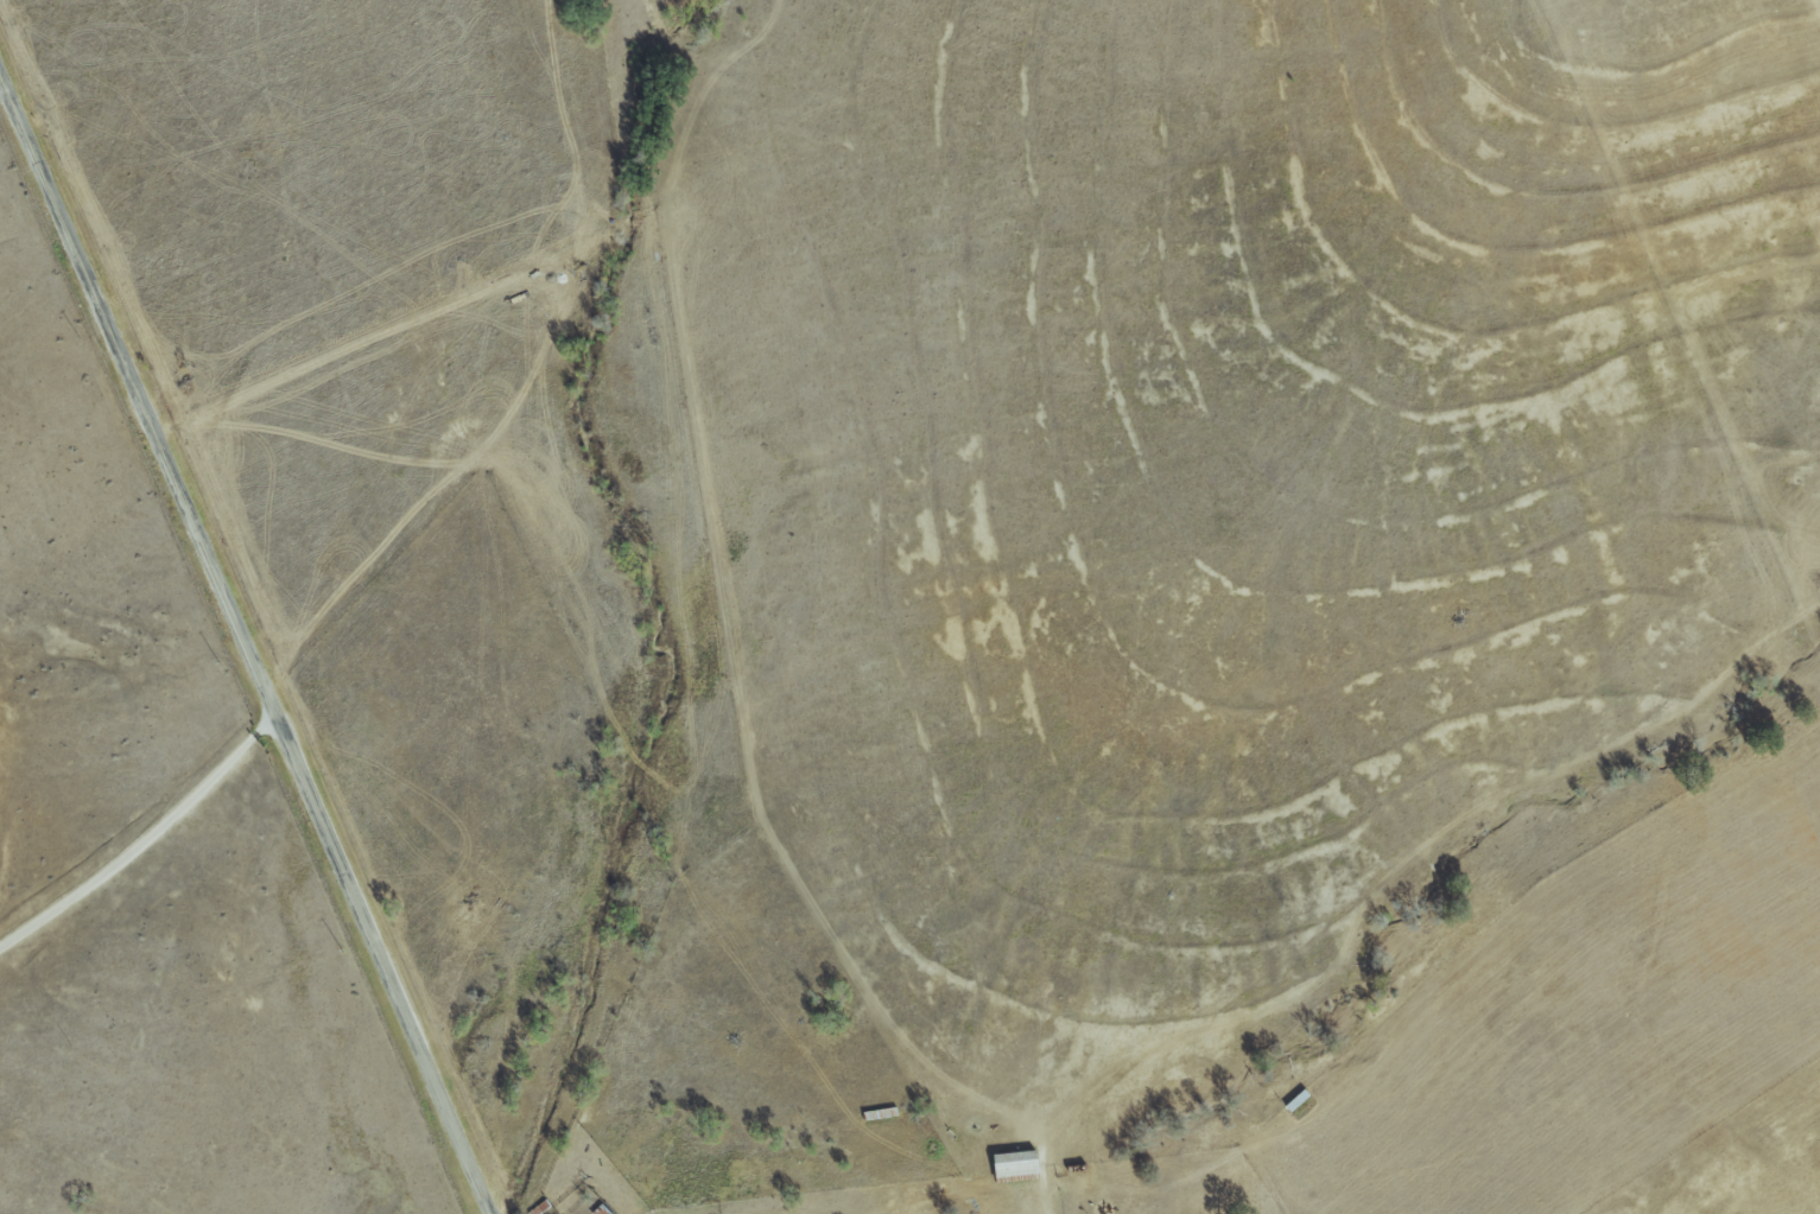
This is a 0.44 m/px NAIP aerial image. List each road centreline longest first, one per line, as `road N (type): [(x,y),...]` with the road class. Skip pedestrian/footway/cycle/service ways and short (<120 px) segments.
road 1 (residential): [(0,75),(494,1213)]

